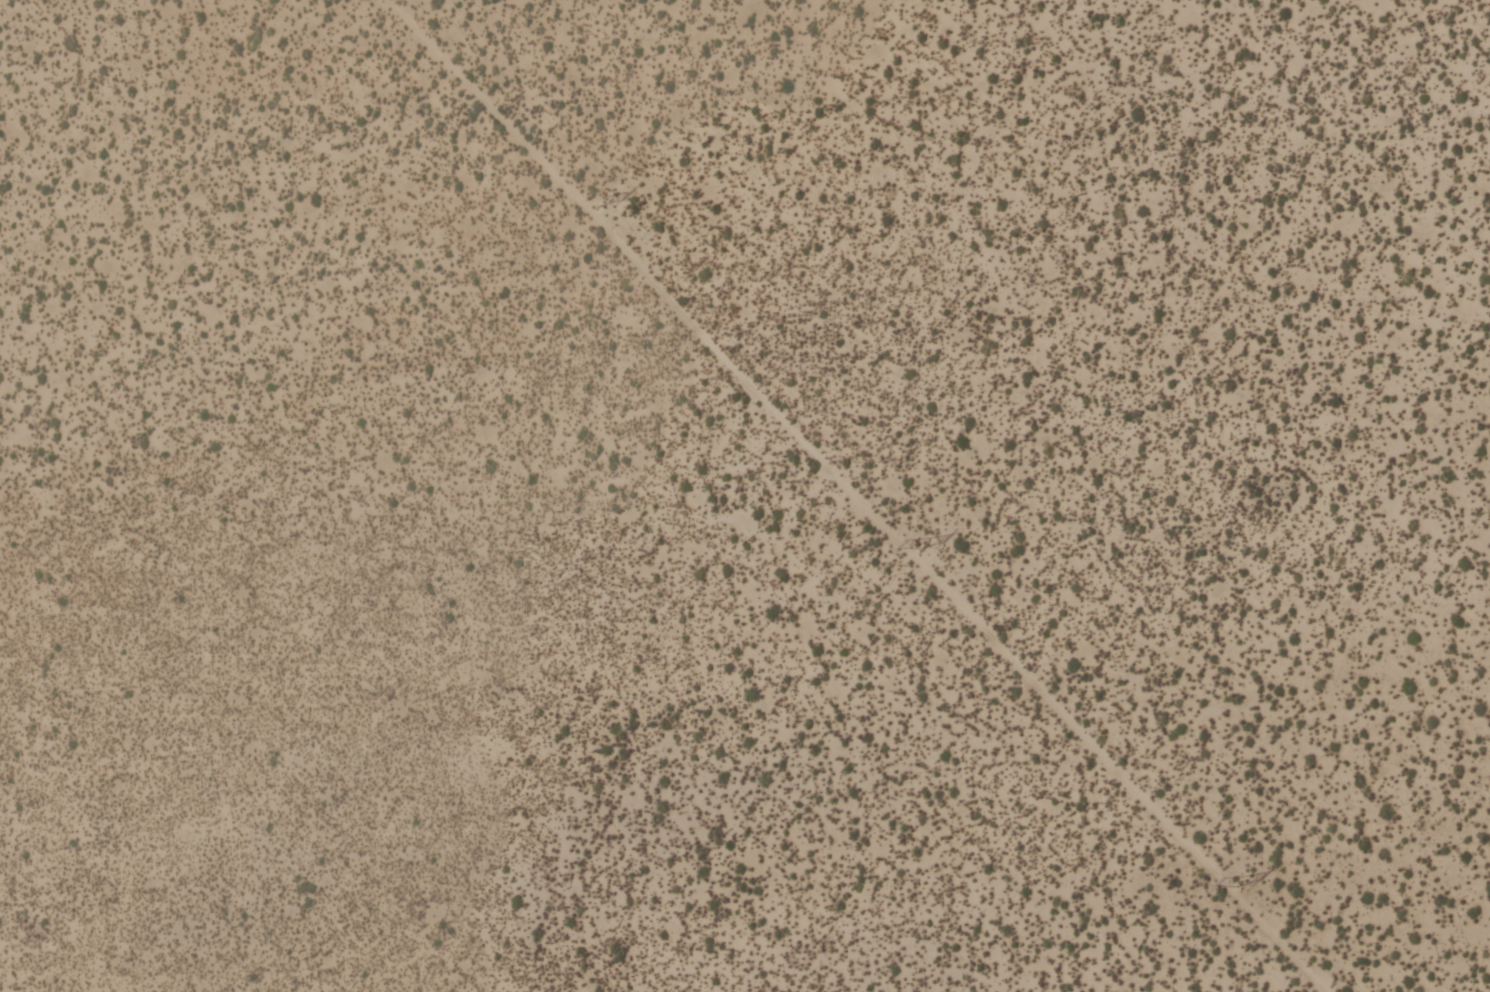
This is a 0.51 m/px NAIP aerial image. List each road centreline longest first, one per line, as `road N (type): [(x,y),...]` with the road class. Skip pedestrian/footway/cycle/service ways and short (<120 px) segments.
road 1 (track): [(1313,991),(382,0)]

